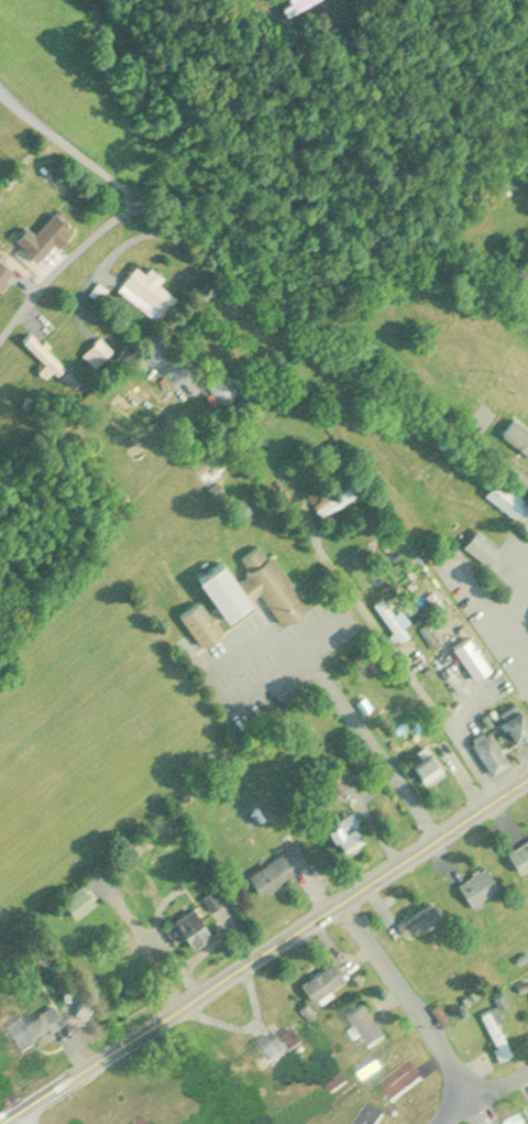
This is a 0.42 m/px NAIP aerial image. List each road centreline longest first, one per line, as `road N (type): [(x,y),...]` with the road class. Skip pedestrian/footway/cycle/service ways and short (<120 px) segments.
road 1 (residential): [(0,333),(26,294),(139,198),(527,496)]
road 2 (primary): [(2,1123),(527,777)]
road 3 (residential): [(304,522),(503,796)]
road 4 (residential): [(476,1099),(344,899)]
road 5 (residential): [(139,198),(0,93)]

